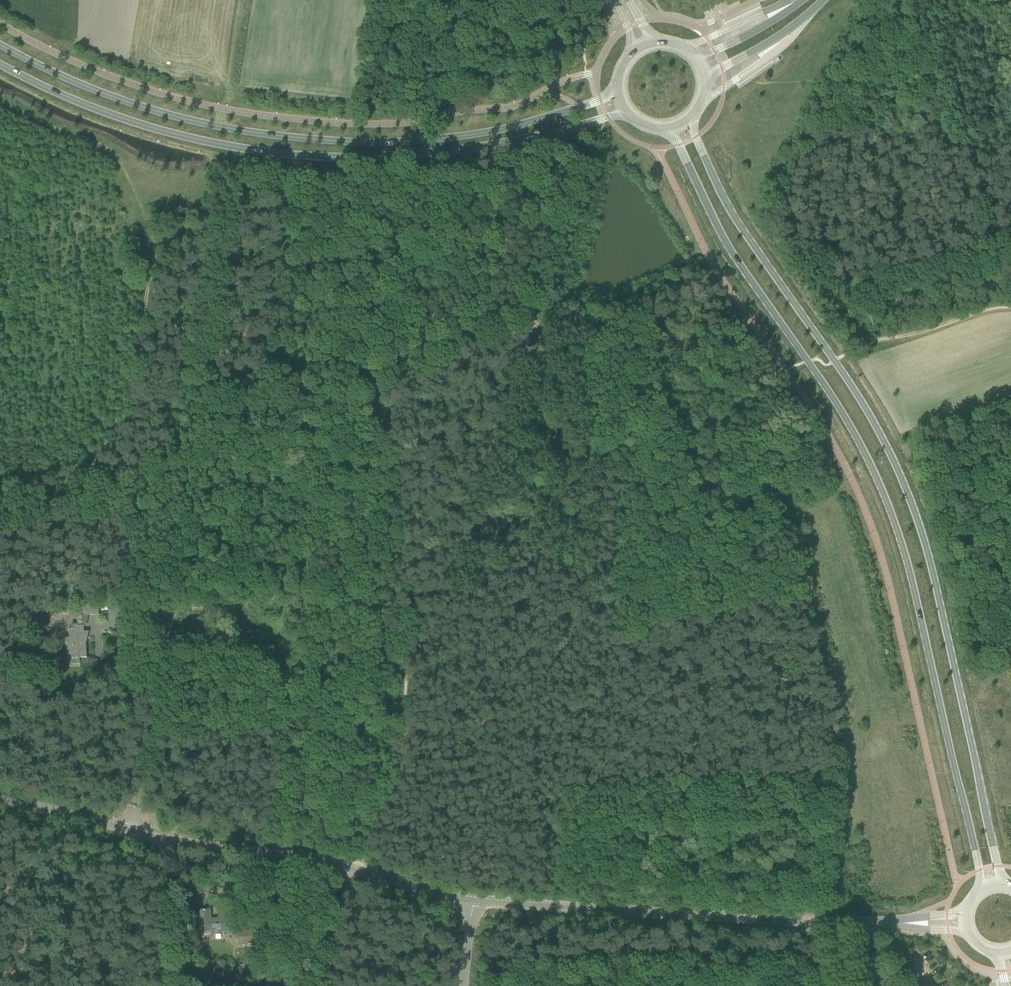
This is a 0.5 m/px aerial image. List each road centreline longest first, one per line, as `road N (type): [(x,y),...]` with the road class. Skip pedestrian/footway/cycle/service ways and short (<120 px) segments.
road 1 (unclassified): [(909,924),(436,900),(182,817),(0,789)]
road 2 (secondary): [(1001,884),(928,553),(902,478),(873,419),(730,206),(687,122)]
road 3 (secondary): [(670,129),(711,214),(880,485),(905,558),(980,890)]
road 4 (track): [(368,374),(389,416),(392,536),(411,583),(458,597),(613,582),(651,598),(728,579),(757,529),(743,424),(779,391),(785,370)]
road 5 (secondary): [(0,63),(153,129),(304,156),(439,153),(628,115)]
road 6 (secondary): [(616,84),(599,99),(495,131),(328,141),(157,111),(0,44)]
road 7 (track): [(341,869),(391,799),(404,754),(403,633),(462,507),(530,315)]
road 8 (track): [(530,315),(337,385),(114,451),(0,473)]
road 9 (track): [(785,370),(712,388),(636,308),(530,315)]
road 10 (track): [(785,370),(817,358),(824,366),(1010,290)]
road 11 (track): [(608,118),(530,315)]
road 12 (secondary): [(706,79),(823,0)]
road 13 (secondary): [(804,0),(696,55)]

